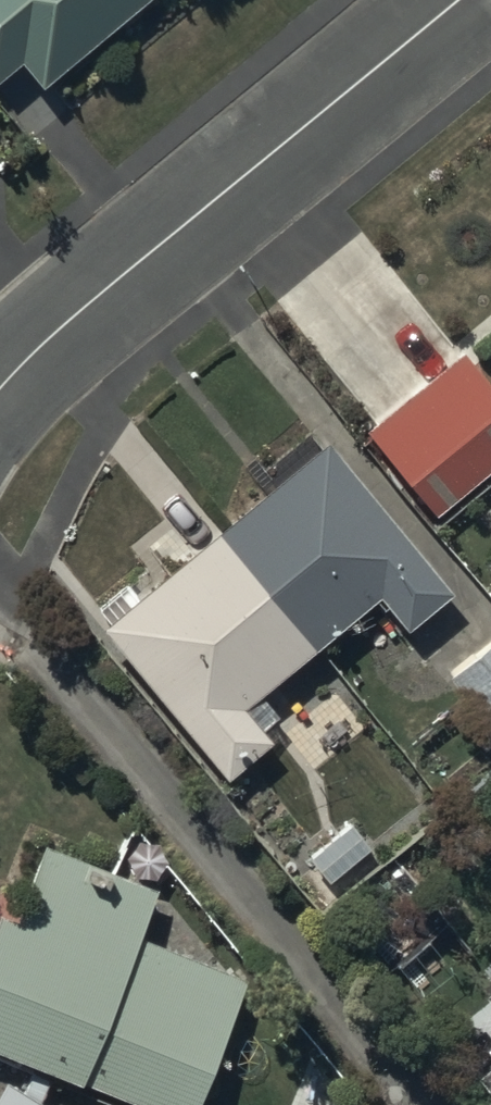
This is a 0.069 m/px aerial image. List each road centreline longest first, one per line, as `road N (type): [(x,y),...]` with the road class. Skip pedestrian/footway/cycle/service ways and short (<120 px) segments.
road 1 (unclassified): [(458,0),(20,361),(0,386)]

